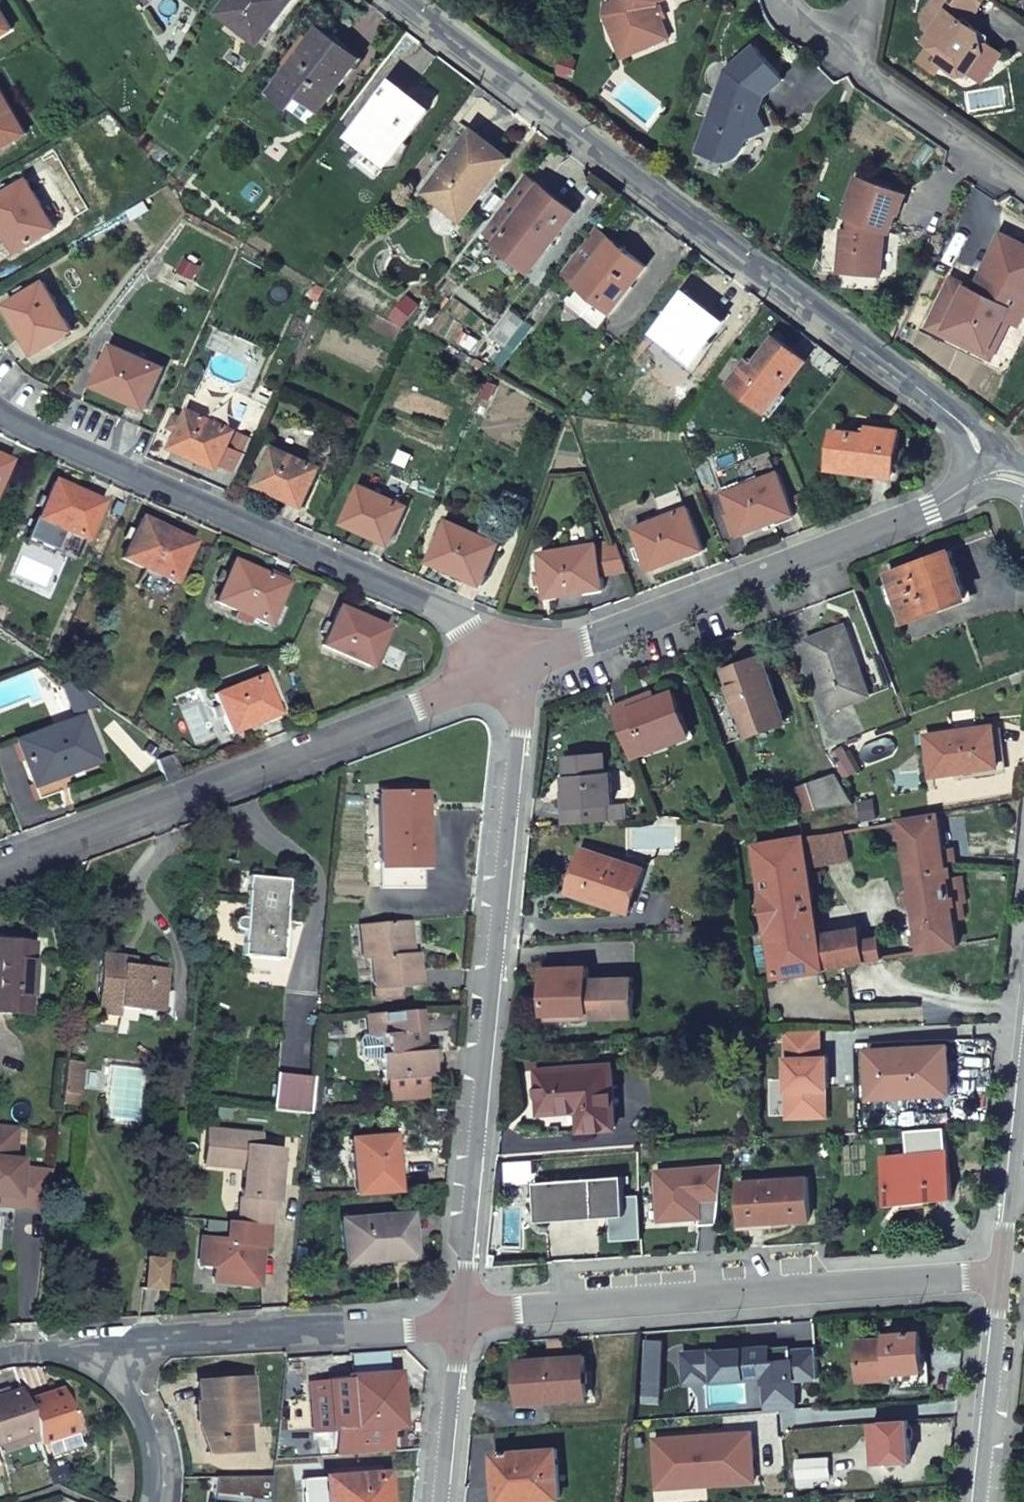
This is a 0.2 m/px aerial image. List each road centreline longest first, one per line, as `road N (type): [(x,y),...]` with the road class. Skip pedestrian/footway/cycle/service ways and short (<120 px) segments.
road 1 (residential): [(996,468),(953,416),(403,0)]
road 2 (residential): [(525,672),(453,1314)]
road 3 (residential): [(0,411),(458,615),(525,672)]
road 4 (residential): [(0,875),(525,672)]
road 5 (residential): [(453,1314),(1004,1283)]
road 6 (residential): [(525,672),(930,508),(996,468)]
road 7 (residential): [(99,1342),(453,1314)]
road 8 (residential): [(829,0),(870,76),(1023,183)]
road 9 (residential): [(981,1501),(1004,1283)]
road 10 (residential): [(453,1314),(435,1501)]
road 11 (residential): [(1004,1283),(1023,1100)]
road 12 (residential): [(160,1501),(159,1424),(133,1377),(99,1342)]

